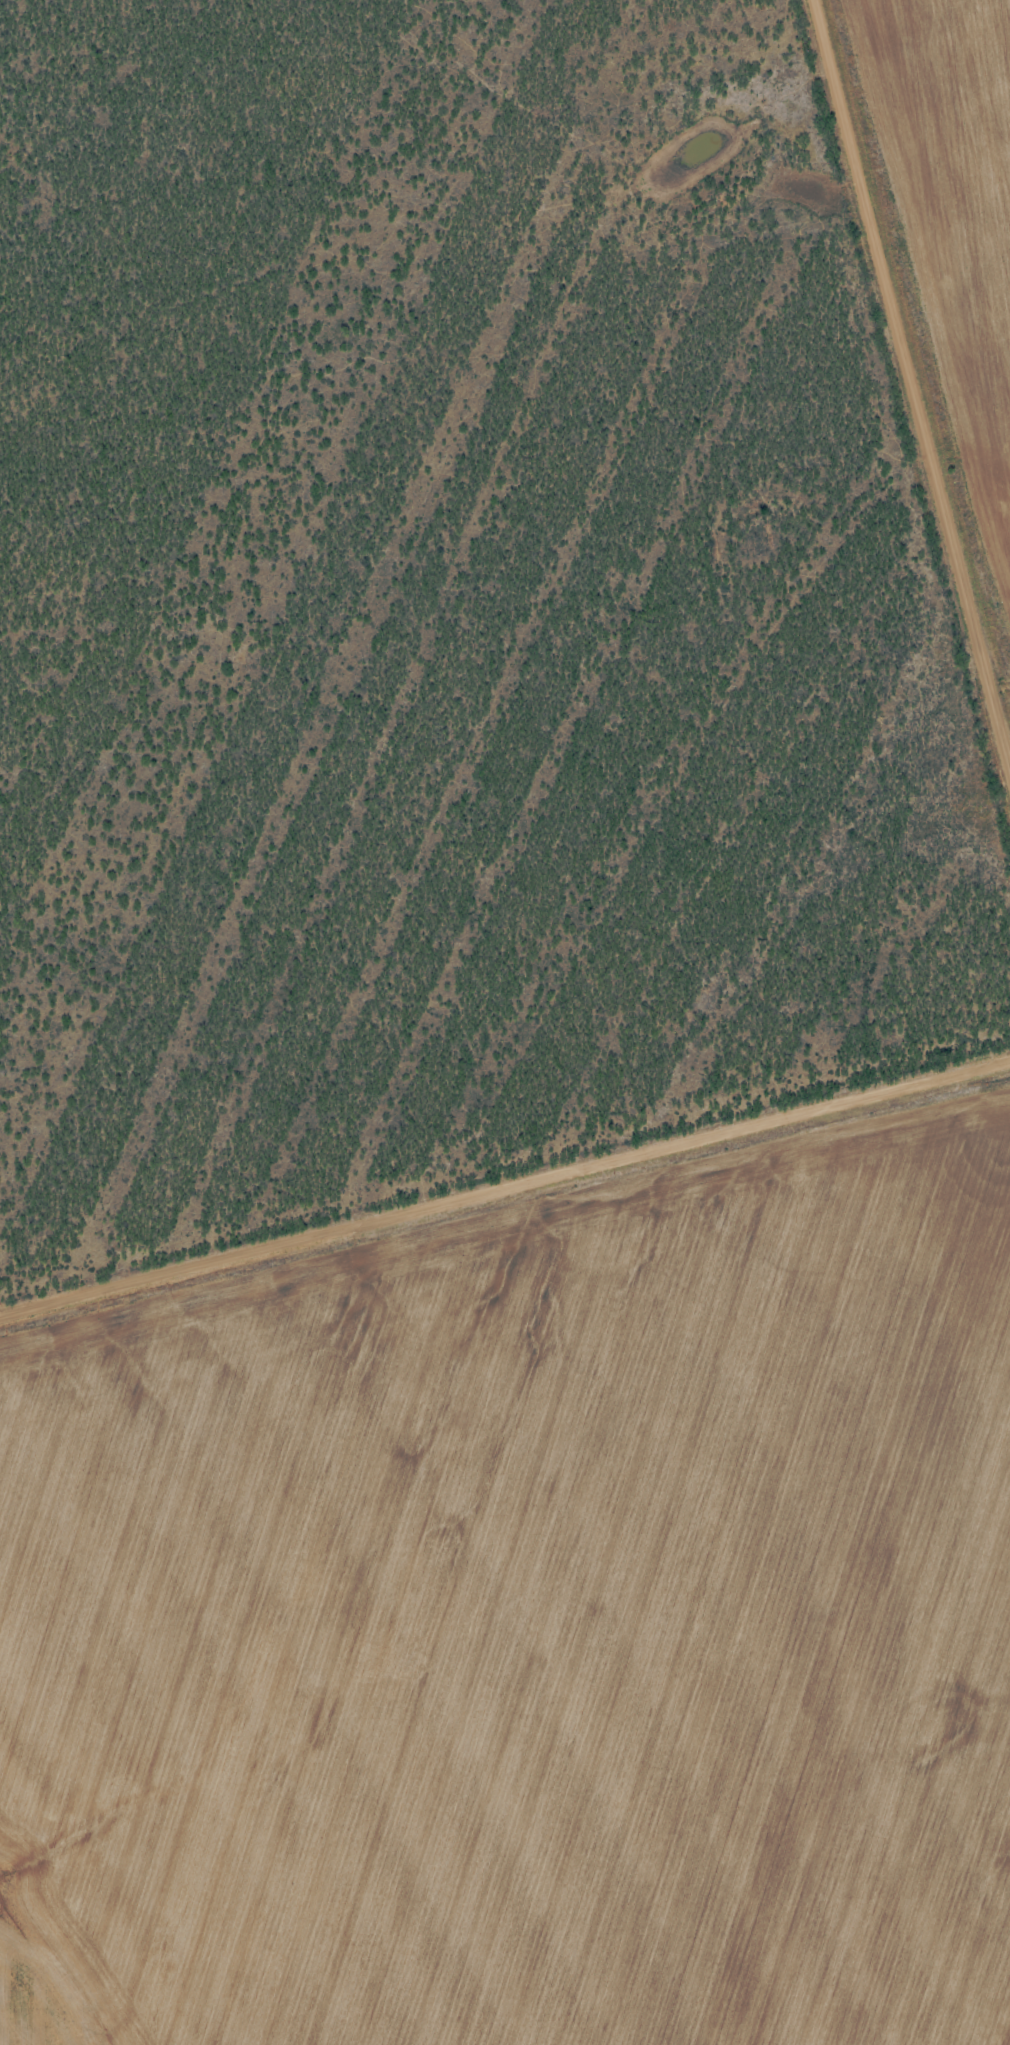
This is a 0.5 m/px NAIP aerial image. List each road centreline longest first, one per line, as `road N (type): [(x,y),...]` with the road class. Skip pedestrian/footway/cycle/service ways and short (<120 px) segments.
road 1 (residential): [(0,1326),(1009,1066)]
road 2 (residential): [(1009,767),(816,0)]

